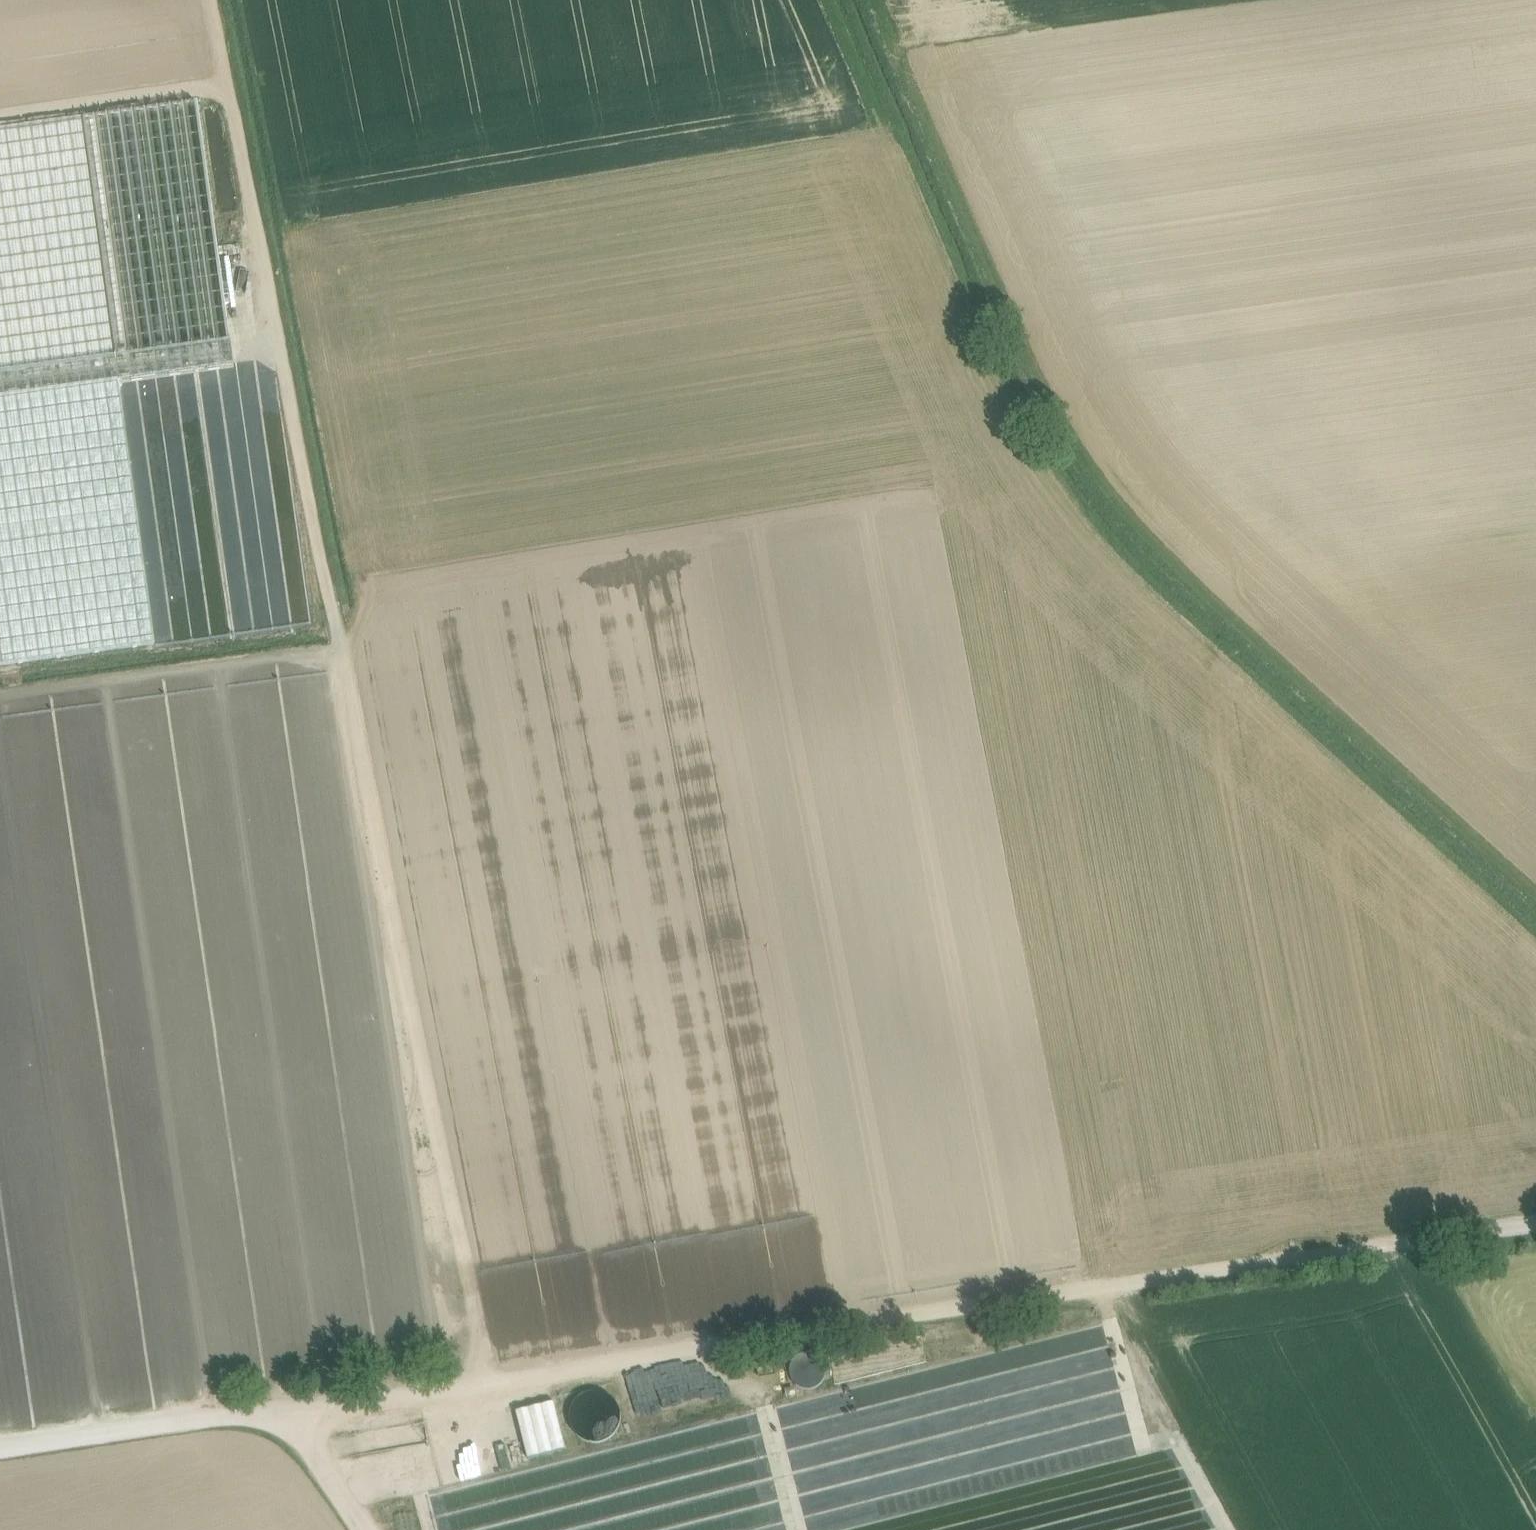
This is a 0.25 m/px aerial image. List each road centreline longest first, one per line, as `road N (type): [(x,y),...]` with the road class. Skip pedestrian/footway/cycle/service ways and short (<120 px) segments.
road 1 (track): [(209,0),(494,1383)]
road 2 (track): [(494,1383),(1535,1226)]
road 3 (track): [(0,1451),(494,1383)]
road 4 (unclassified): [(296,1409),(302,1434),(367,1529)]

